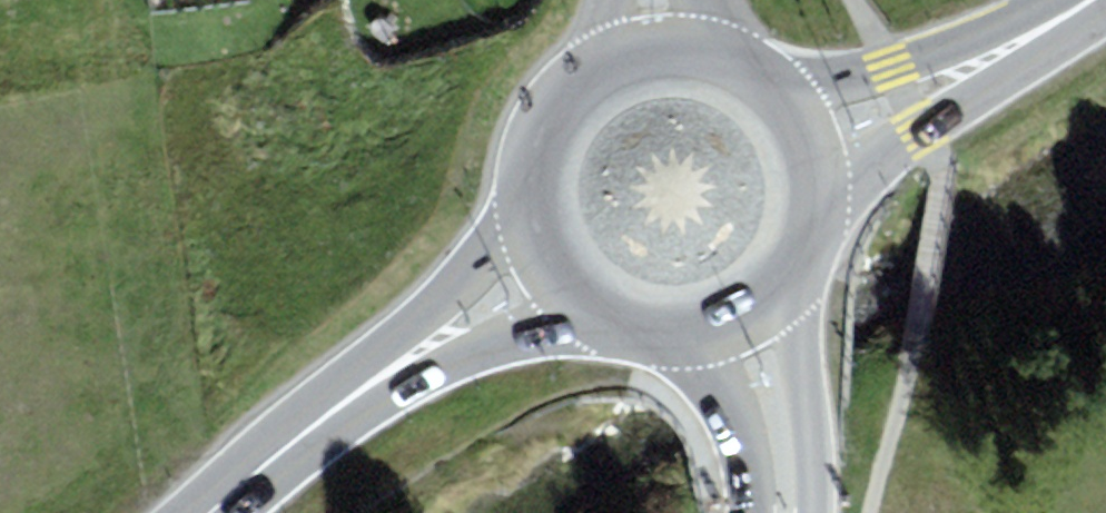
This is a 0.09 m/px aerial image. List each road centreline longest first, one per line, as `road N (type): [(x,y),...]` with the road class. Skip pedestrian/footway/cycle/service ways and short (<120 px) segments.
road 1 (primary): [(545,272),(370,386),(213,512)]
road 2 (primary): [(817,147),(1093,0)]
road 3 (primary): [(656,48),(609,62),(569,91),(540,130),(526,177),(528,226),(545,272)]
road 4 (primary): [(545,272),(600,326),(636,341),(675,347),(750,327)]
road 5 (primary): [(750,327),(790,294),(817,249),(826,198),(817,147)]
road 6 (primary): [(817,147),(793,102),(754,69),(707,50),(656,48)]
road 7 (tertiary): [(786,512),(772,396),(750,327)]

